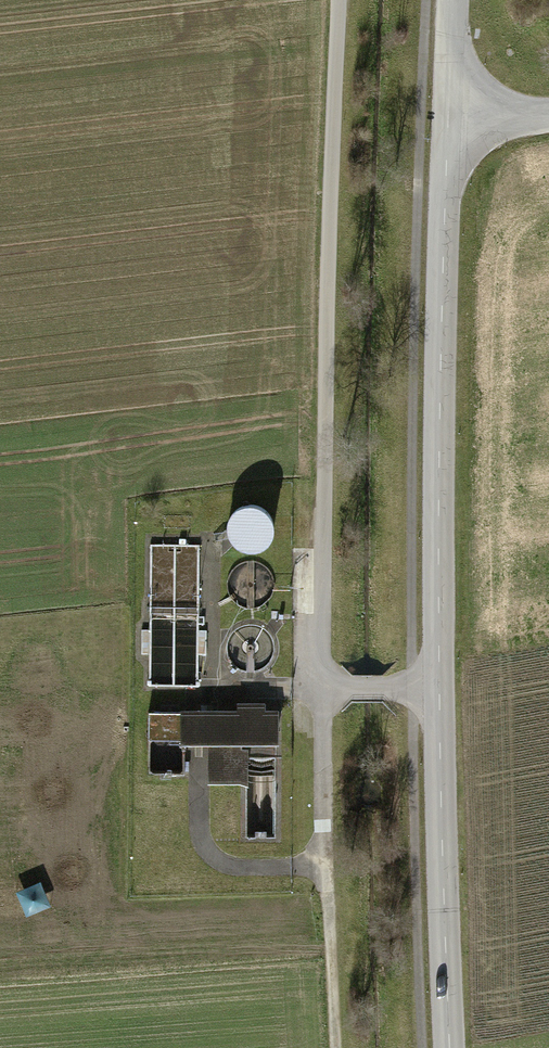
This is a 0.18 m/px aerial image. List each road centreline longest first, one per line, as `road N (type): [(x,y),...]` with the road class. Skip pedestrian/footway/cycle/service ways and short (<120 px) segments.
road 1 (tertiary): [(448,117),(438,688),(449,1047)]
road 2 (track): [(336,0),(322,687),(438,688)]
road 3 (track): [(335,1047),(326,894)]

